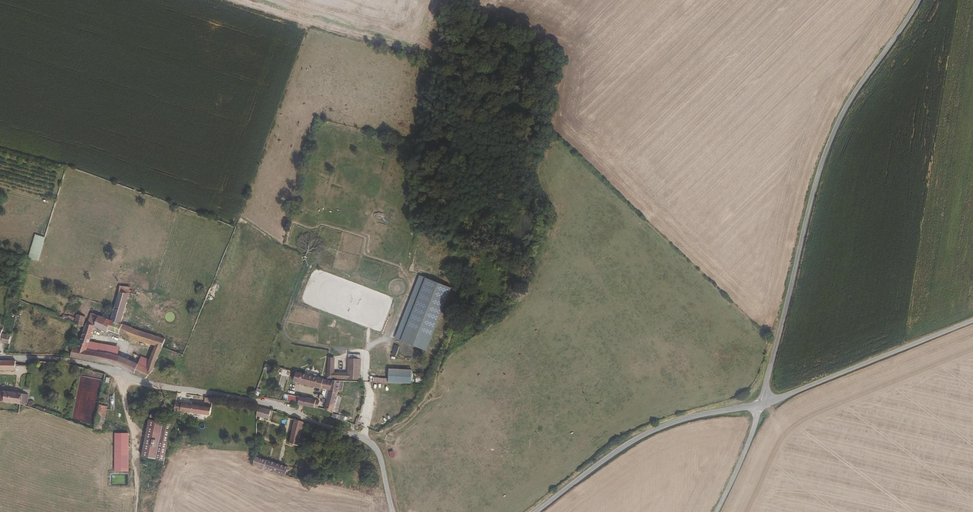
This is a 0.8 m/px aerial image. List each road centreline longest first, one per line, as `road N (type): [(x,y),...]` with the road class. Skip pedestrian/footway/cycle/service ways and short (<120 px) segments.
road 1 (track): [(371,443),(410,417),(433,388),(463,299),(474,246),(415,218),(420,136),(446,55),(499,0)]
road 2 (unclassified): [(393,511),(382,459),(358,436),(256,401),(69,360),(0,357)]
road 3 (unclassified): [(919,0),(832,137),(761,404)]
road 4 (unclassified): [(761,404),(645,434),(536,511)]
road 5 (unclassified): [(761,404),(972,321)]
road 6 (track): [(119,372),(136,449),(136,511)]

